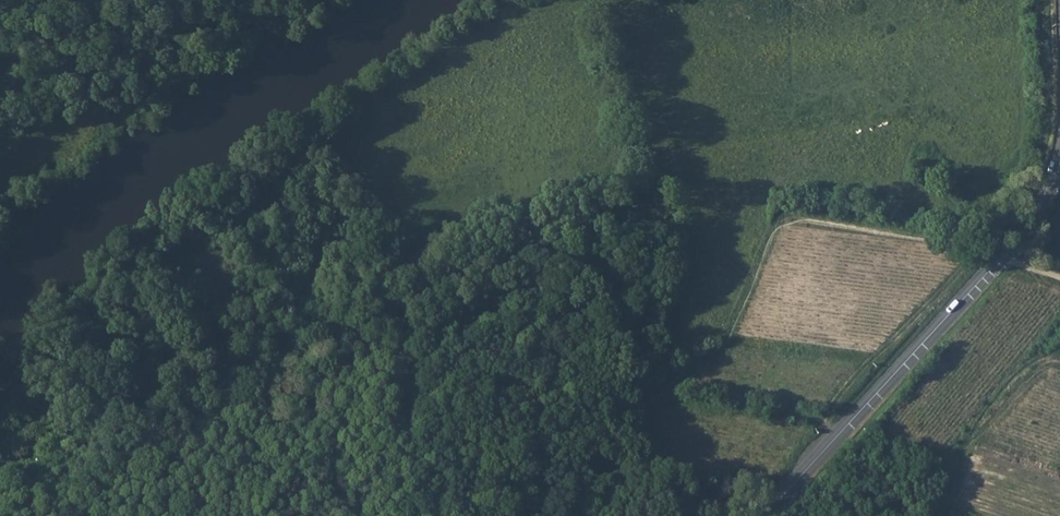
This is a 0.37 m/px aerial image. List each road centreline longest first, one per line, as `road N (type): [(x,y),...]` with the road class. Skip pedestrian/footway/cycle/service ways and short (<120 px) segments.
road 1 (tertiary): [(1059,153),(1043,200),(1002,259),(765,515)]

